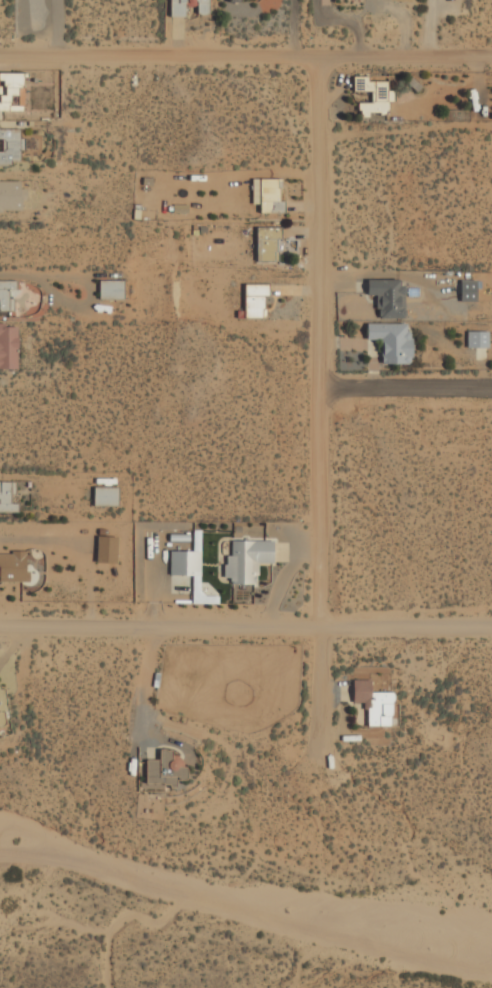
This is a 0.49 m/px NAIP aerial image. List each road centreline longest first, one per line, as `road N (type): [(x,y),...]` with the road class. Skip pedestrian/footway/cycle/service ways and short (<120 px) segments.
road 1 (residential): [(319,58),(315,756)]
road 2 (residential): [(491,627),(0,626)]
road 3 (residential): [(0,55),(491,55)]

